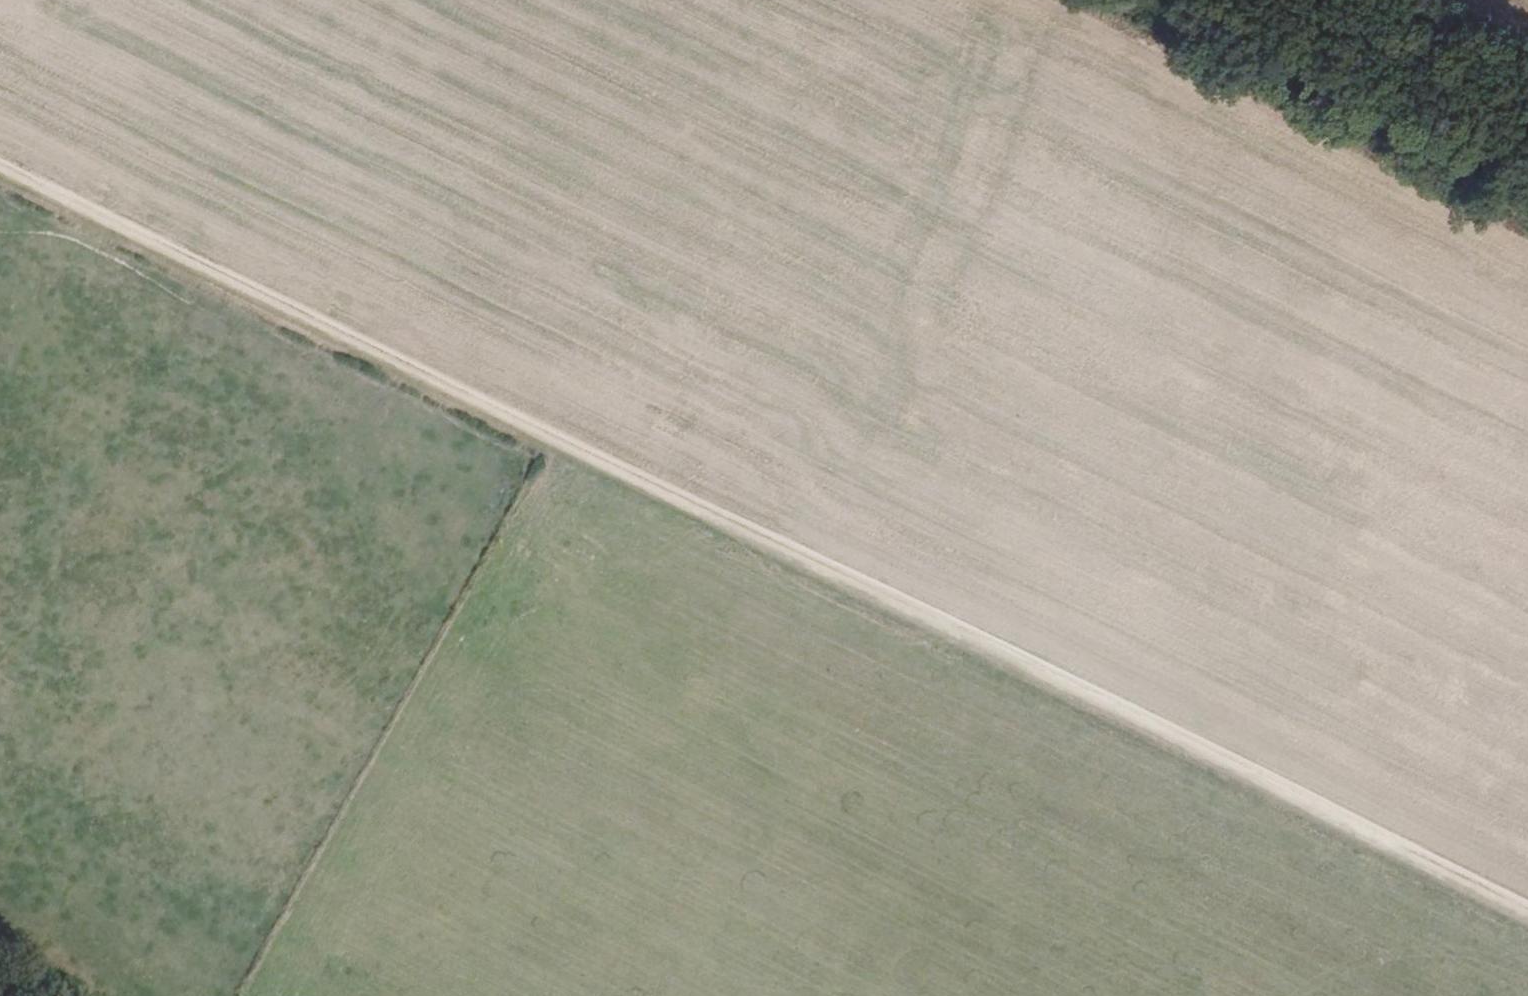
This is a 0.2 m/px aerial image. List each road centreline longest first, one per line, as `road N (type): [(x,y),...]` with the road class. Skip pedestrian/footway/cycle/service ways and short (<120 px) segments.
road 1 (track): [(0,167),(1527,918)]

